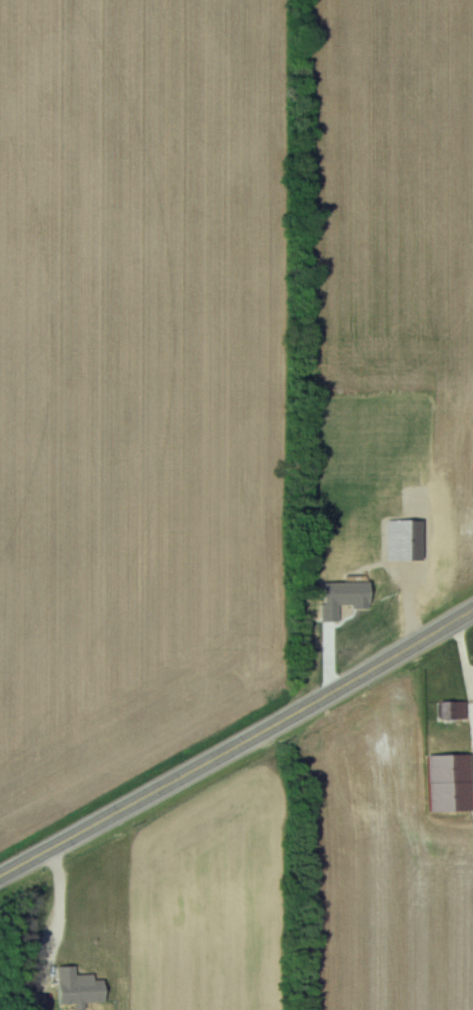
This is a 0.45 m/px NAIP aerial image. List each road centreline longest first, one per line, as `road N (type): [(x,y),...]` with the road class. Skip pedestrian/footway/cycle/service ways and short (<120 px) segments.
road 1 (primary): [(472,609),(0,875)]

